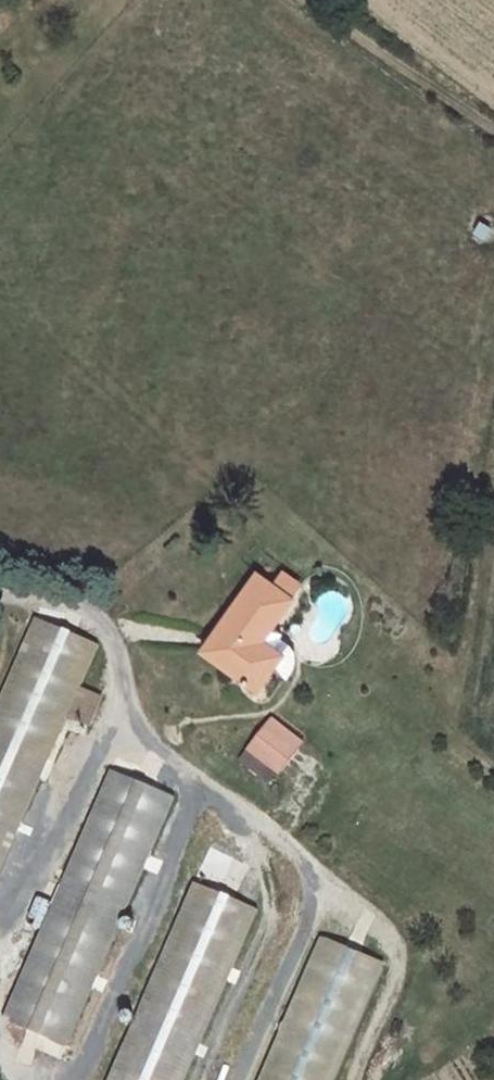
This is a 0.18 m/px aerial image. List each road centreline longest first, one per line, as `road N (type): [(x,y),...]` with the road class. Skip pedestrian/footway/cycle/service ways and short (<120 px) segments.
road 1 (track): [(296,0),(493,137)]

